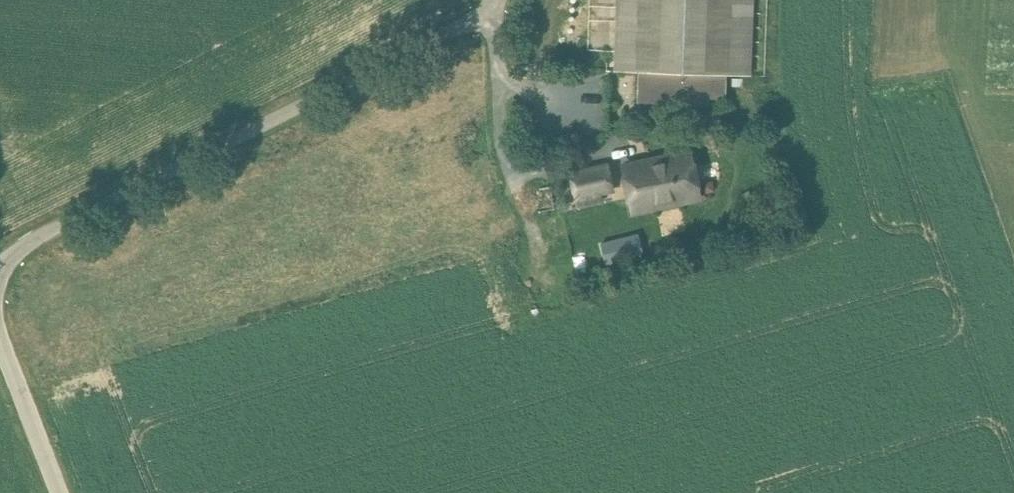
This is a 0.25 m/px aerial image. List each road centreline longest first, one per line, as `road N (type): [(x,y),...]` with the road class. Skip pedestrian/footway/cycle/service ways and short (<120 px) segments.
road 1 (unclassified): [(0,255),(27,229),(480,0)]
road 2 (unclassified): [(65,492),(0,305)]

